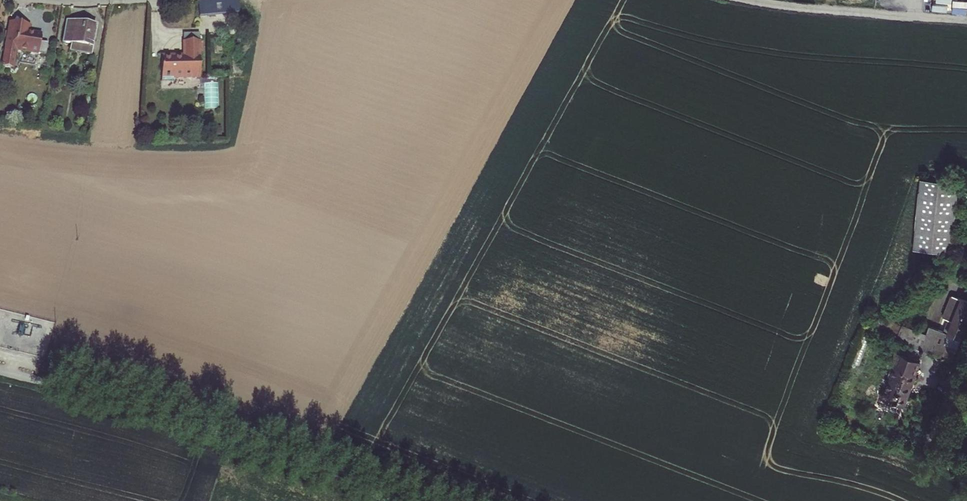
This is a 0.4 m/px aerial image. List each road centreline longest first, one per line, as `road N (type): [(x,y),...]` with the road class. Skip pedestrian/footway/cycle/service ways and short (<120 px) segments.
road 1 (unclassified): [(0,372),(179,423),(389,500)]
road 2 (track): [(966,24),(738,0)]
road 3 (track): [(966,349),(926,455),(966,482)]
road 4 (unclassified): [(177,0),(32,0)]

